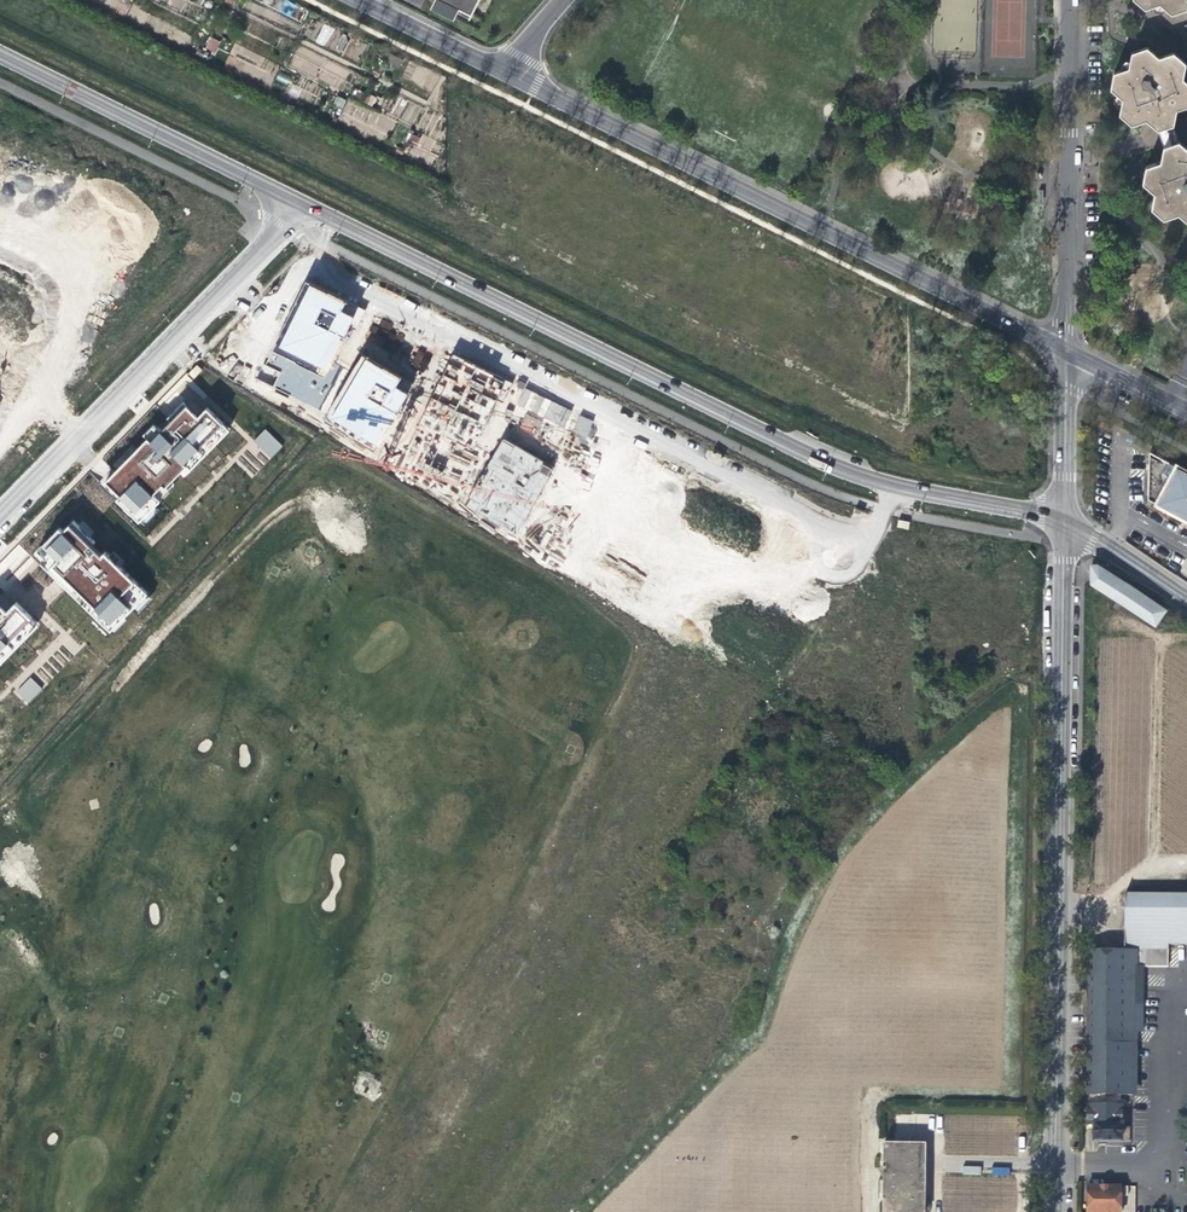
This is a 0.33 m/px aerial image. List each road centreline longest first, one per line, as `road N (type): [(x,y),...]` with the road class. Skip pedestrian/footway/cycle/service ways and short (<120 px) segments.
road 1 (residential): [(233,283),(265,307),(297,270),(327,273),(806,516),(843,553)]
road 2 (unclassified): [(1065,527),(1057,1211)]
road 3 (tertiary): [(300,203),(765,438),(895,487)]
road 4 (residential): [(1060,347),(503,72)]
road 5 (residential): [(895,487),(877,608),(658,878)]
road 6 (residential): [(1069,0),(1060,347)]
road 7 (tertiary): [(0,54),(300,203)]
road 8 (residential): [(0,519),(233,283)]
road 9 (track): [(1155,643),(1151,865),(1089,903),(1061,907)]
road 10 (track): [(726,1072),(585,1211)]
road 11 (unclassified): [(1060,347),(1065,527)]
road 12 (tertiary): [(895,487),(1065,527)]
road 13 (residential): [(503,72),(357,0)]
road 14 (residential): [(1065,527),(1186,603)]
road 15 (residential): [(1060,347),(1186,412)]

